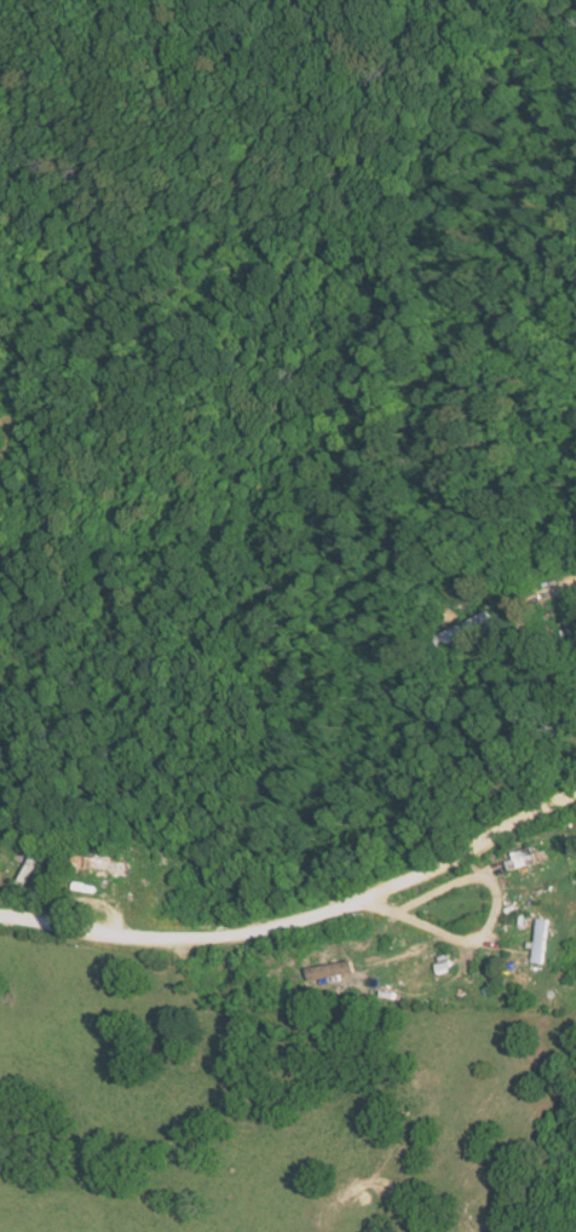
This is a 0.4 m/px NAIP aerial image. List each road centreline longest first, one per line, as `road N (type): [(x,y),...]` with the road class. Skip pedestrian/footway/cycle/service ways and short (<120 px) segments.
road 1 (residential): [(575,809),(368,896),(240,934),(144,940),(0,916)]

